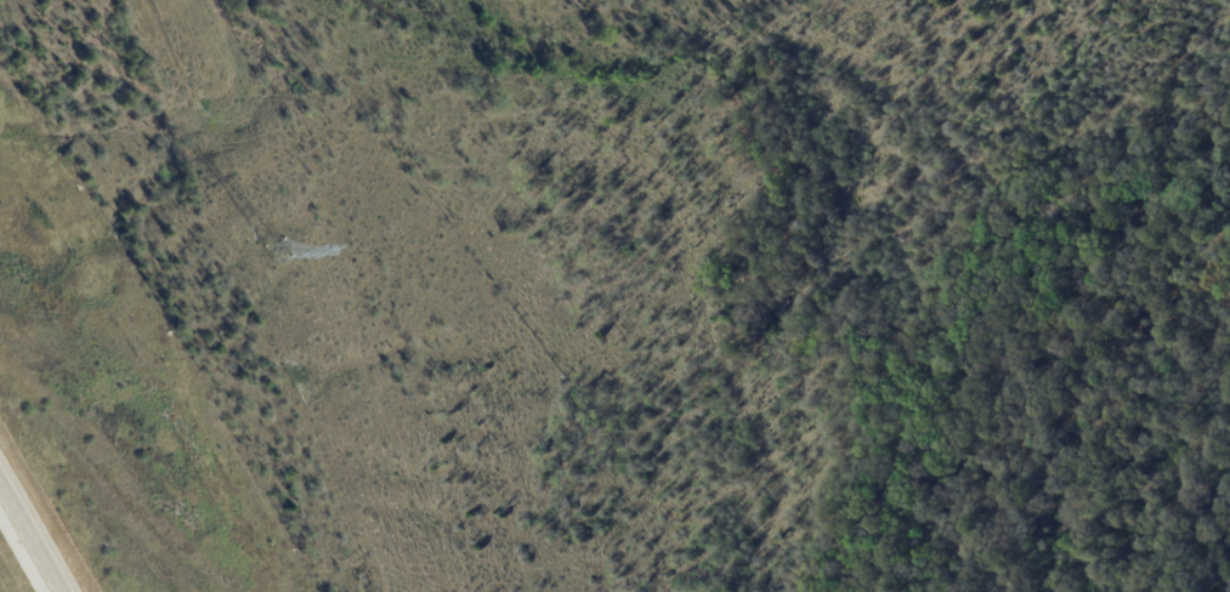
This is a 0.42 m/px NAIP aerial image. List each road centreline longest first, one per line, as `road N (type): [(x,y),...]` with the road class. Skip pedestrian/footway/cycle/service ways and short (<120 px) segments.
road 1 (motorway): [(74,591),(0,471)]

